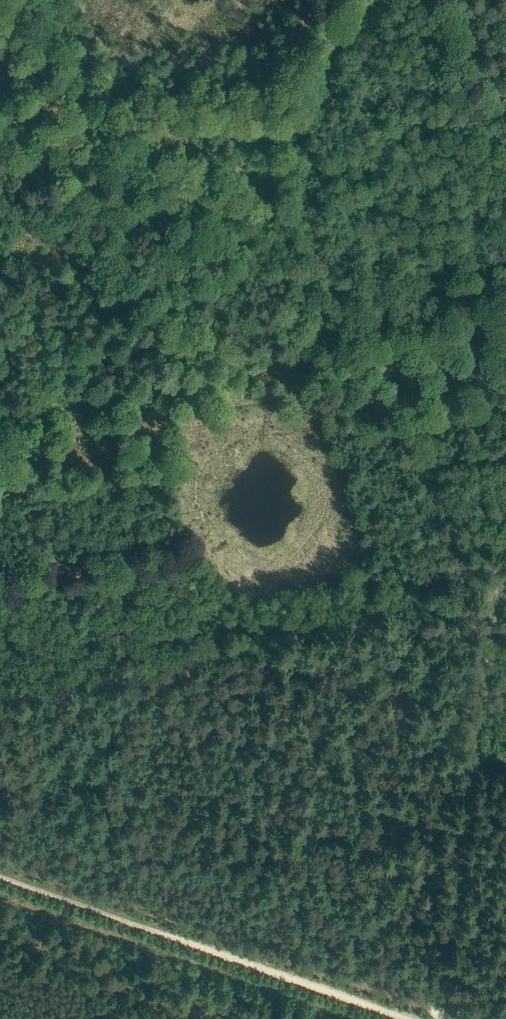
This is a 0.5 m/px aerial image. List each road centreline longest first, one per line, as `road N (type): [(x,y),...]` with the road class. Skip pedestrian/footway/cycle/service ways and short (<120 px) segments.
road 1 (unclassified): [(440,0),(462,78),(505,119)]

